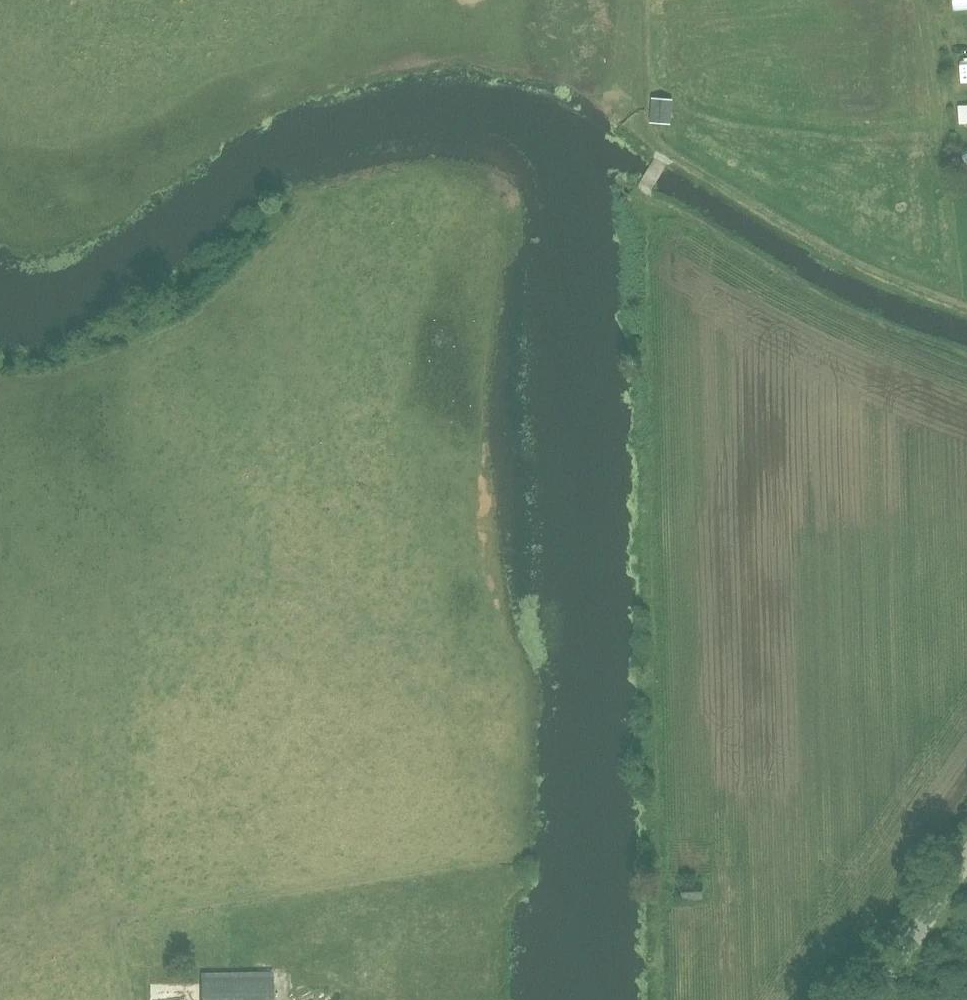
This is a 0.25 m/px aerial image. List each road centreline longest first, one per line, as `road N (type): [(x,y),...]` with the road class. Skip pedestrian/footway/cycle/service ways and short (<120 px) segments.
road 1 (unclassified): [(872,999),(966,857)]

